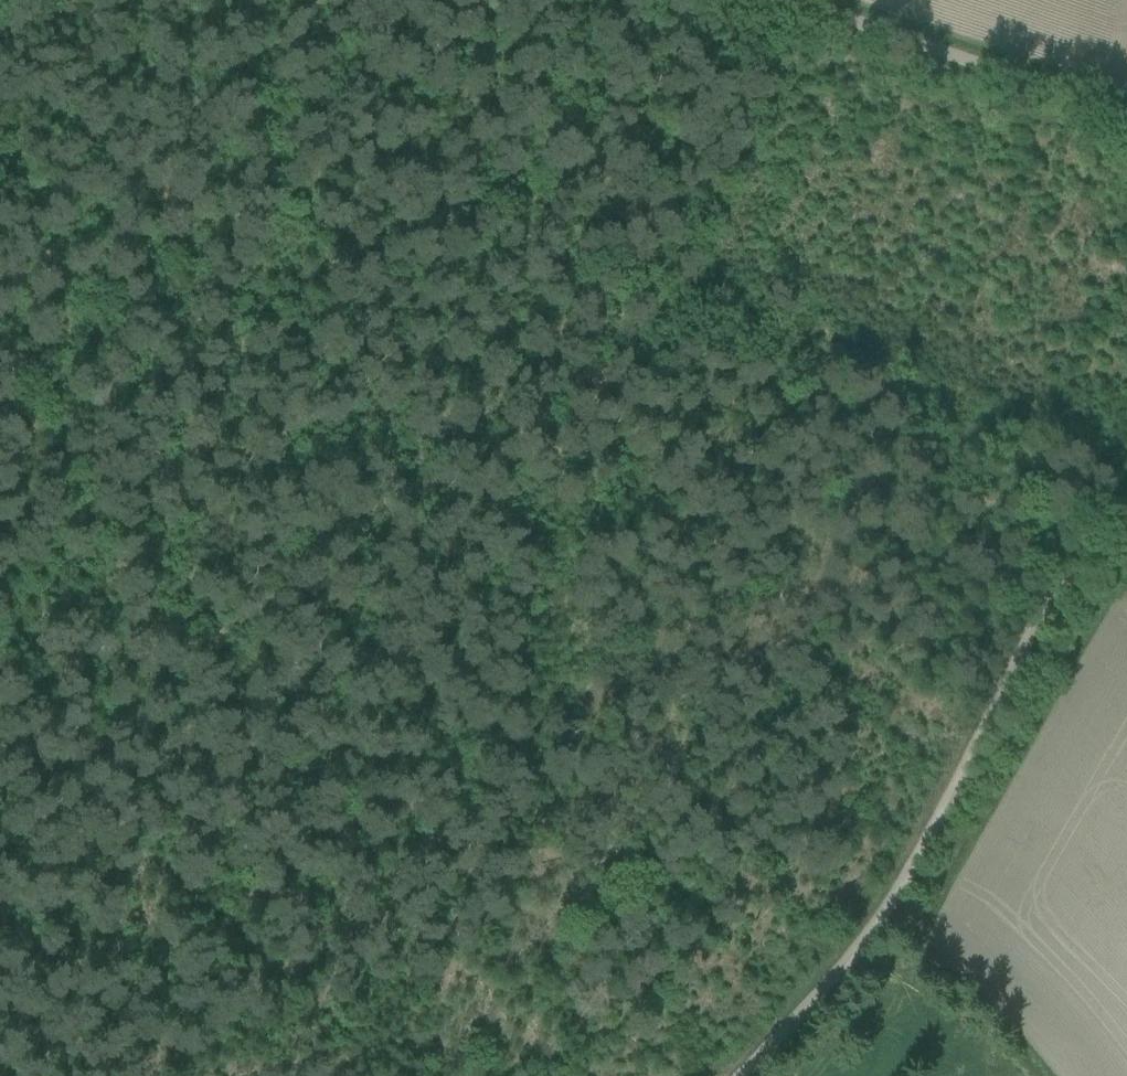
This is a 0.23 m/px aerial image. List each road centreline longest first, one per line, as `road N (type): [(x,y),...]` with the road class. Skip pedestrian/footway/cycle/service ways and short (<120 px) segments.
road 1 (track): [(743,1075),(895,902),(1087,552)]
road 2 (track): [(620,255),(678,290),(739,356),(1056,522),(1087,552),(1126,550)]
road 3 (unclassified): [(1126,117),(790,0)]
road 4 (track): [(235,0),(496,156)]
road 5 (track): [(496,156),(620,255)]

